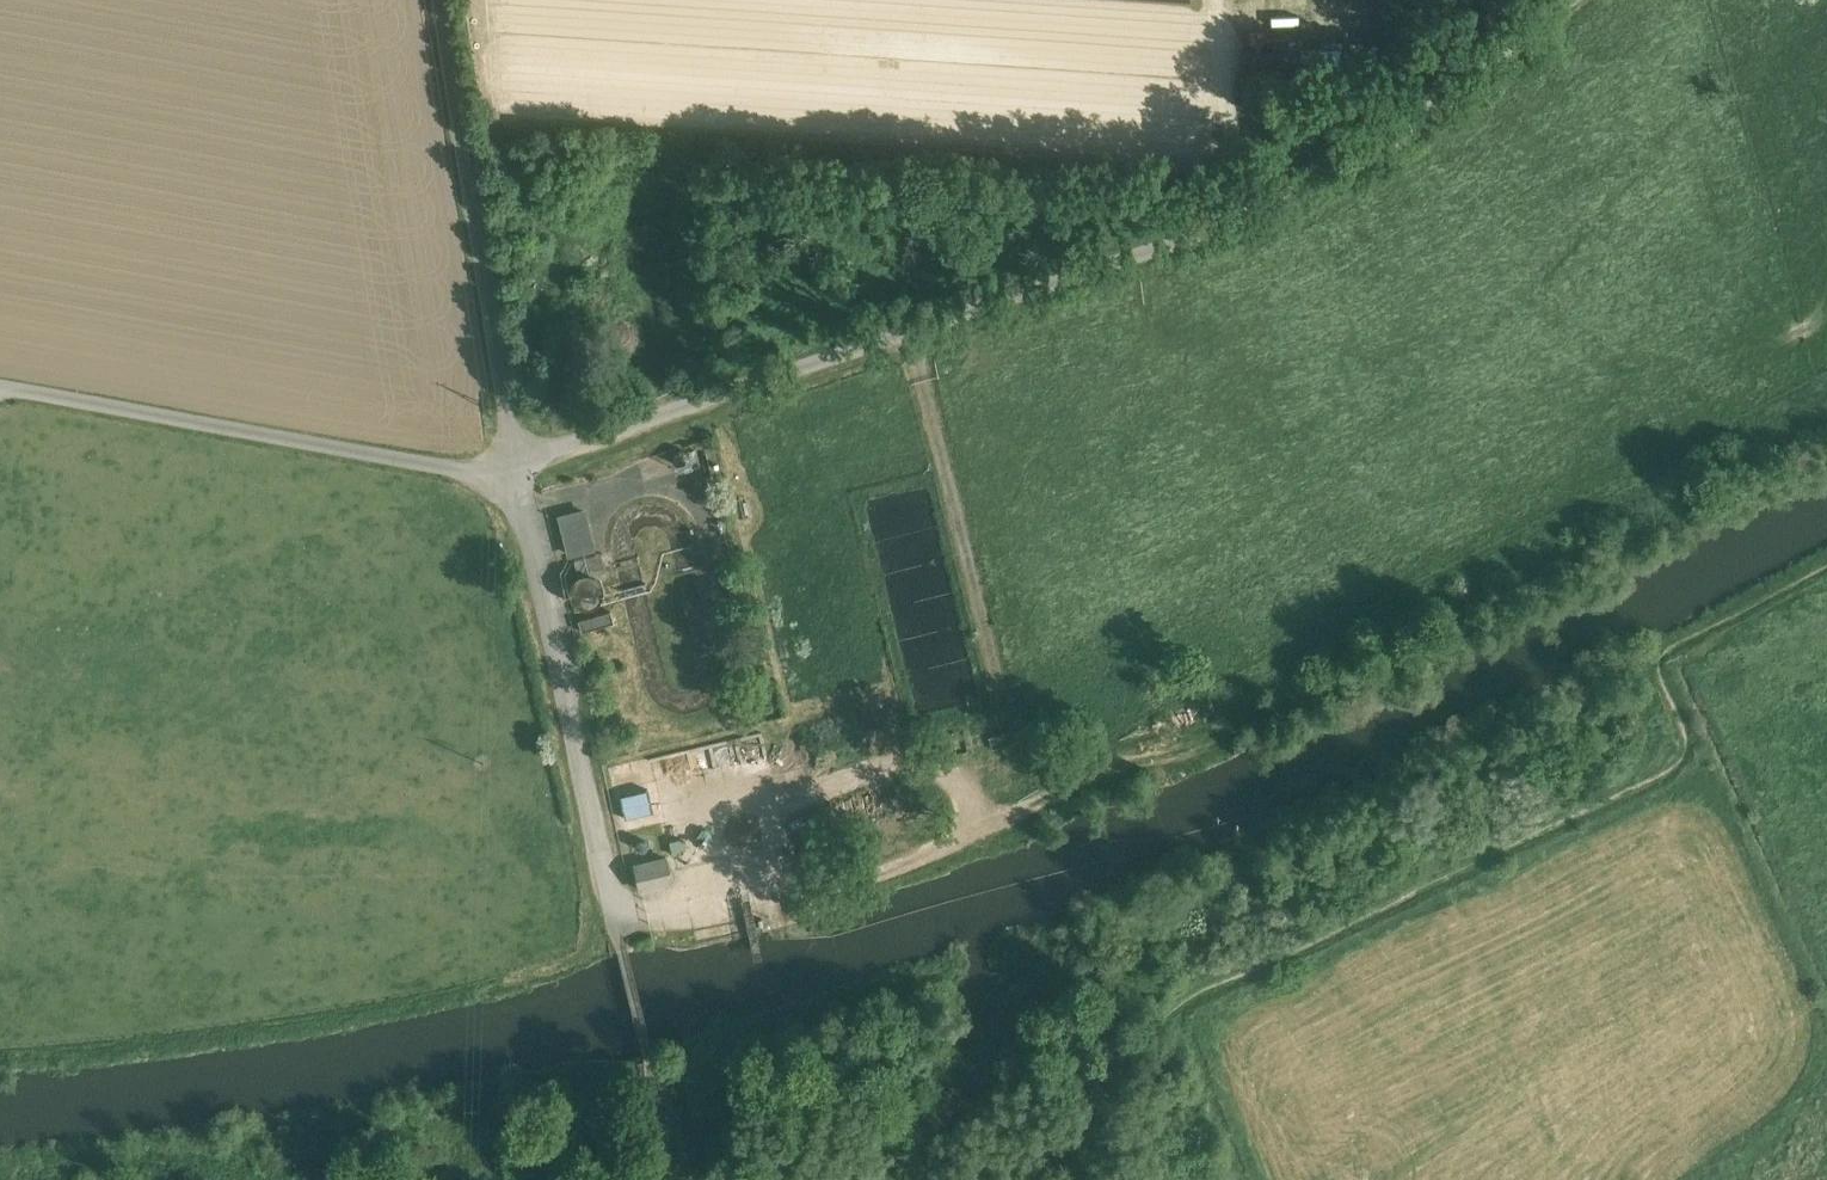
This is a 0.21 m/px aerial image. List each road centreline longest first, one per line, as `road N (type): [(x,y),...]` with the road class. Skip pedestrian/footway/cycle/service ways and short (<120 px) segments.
road 1 (unclassified): [(1582,0),(1310,207),(520,469)]
road 2 (unclassified): [(621,937),(520,469)]
road 3 (unclassified): [(442,0),(520,469)]

